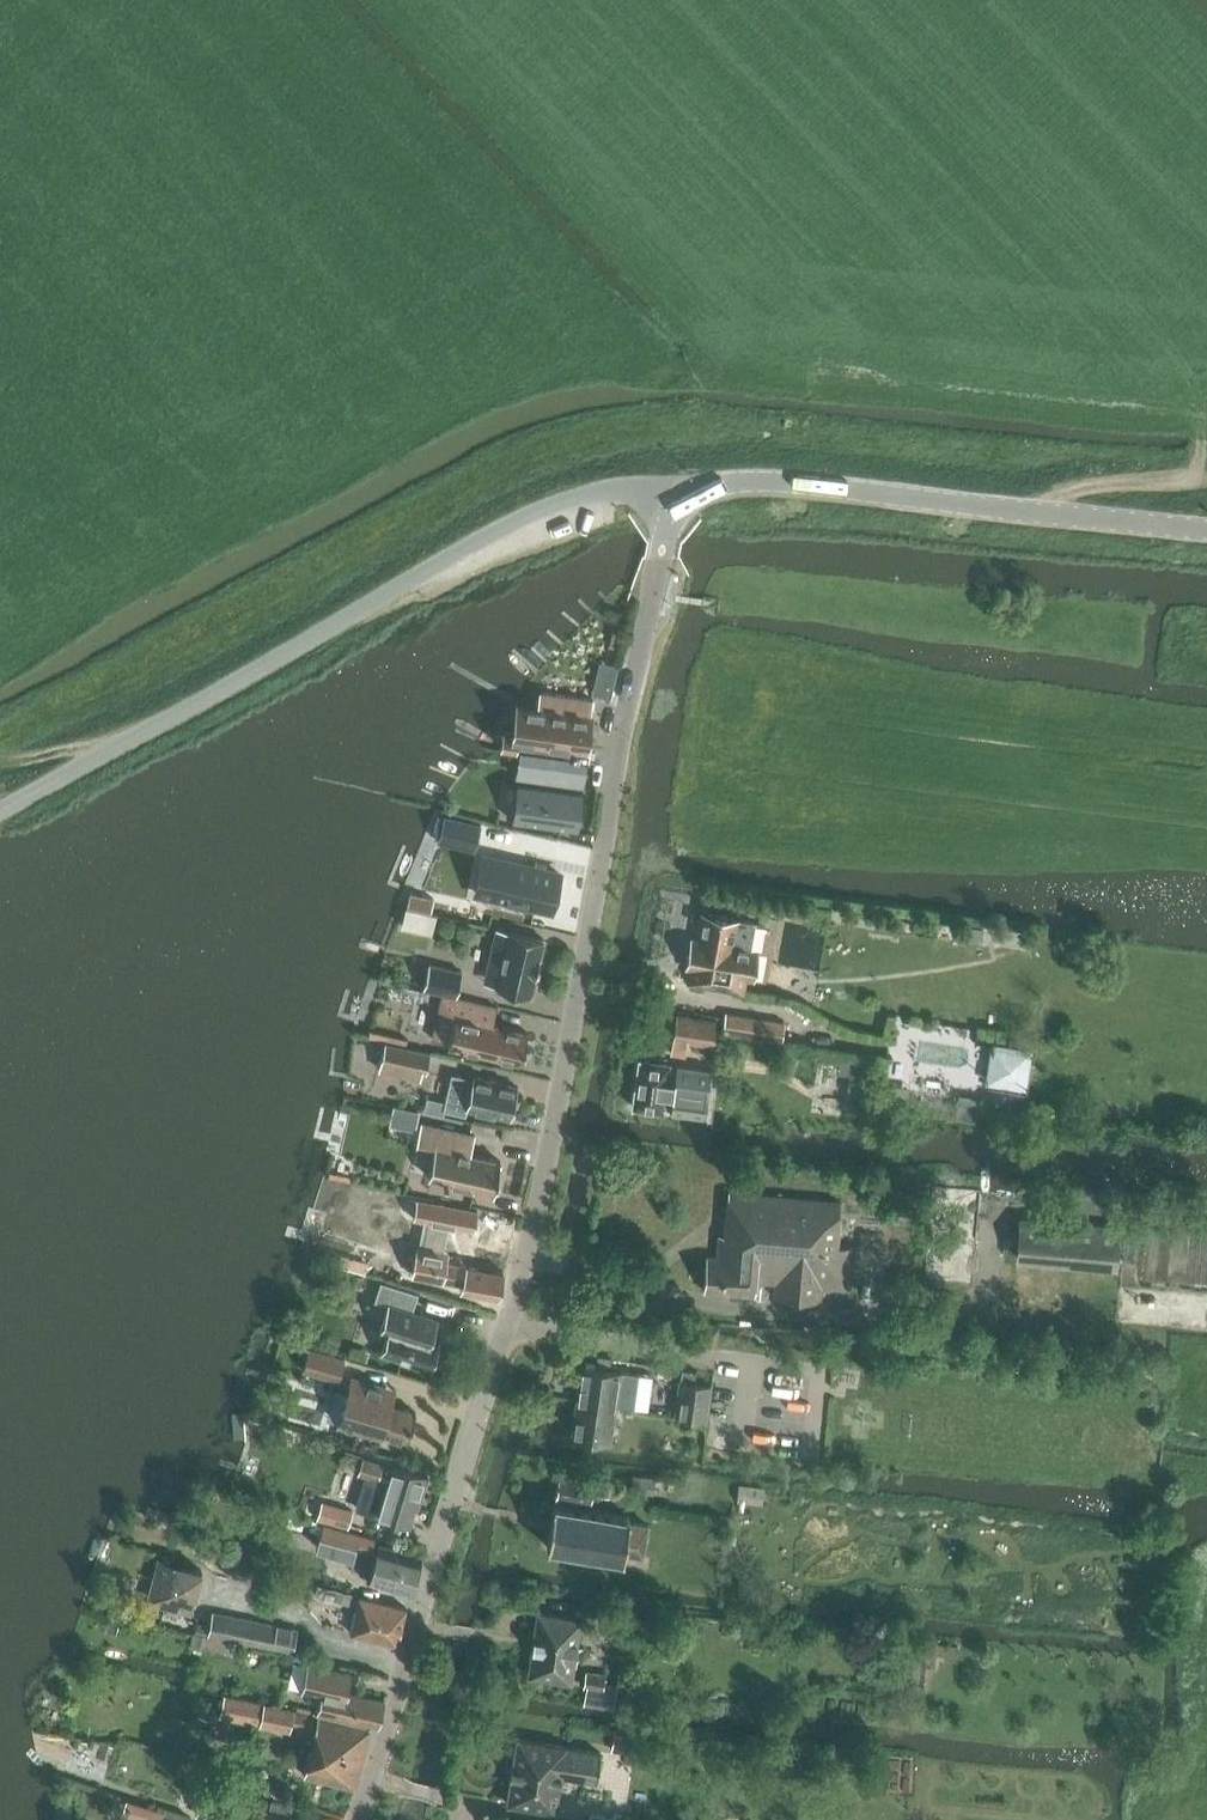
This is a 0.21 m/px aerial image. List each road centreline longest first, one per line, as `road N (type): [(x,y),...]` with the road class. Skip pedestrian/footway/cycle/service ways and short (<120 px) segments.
road 1 (tertiary): [(357,1819),(508,1330),(620,752),(680,503)]
road 2 (unclassified): [(0,815),(505,524),(610,489),(680,503)]
road 3 (tertiary): [(680,503),(696,488),(765,480),(1206,533)]
road 4 (track): [(112,0),(0,507)]
road 5 (track): [(1061,273),(1203,423),(1202,466),(1187,484),(1095,487),(1011,510)]
road 6 (track): [(0,765),(134,741)]

